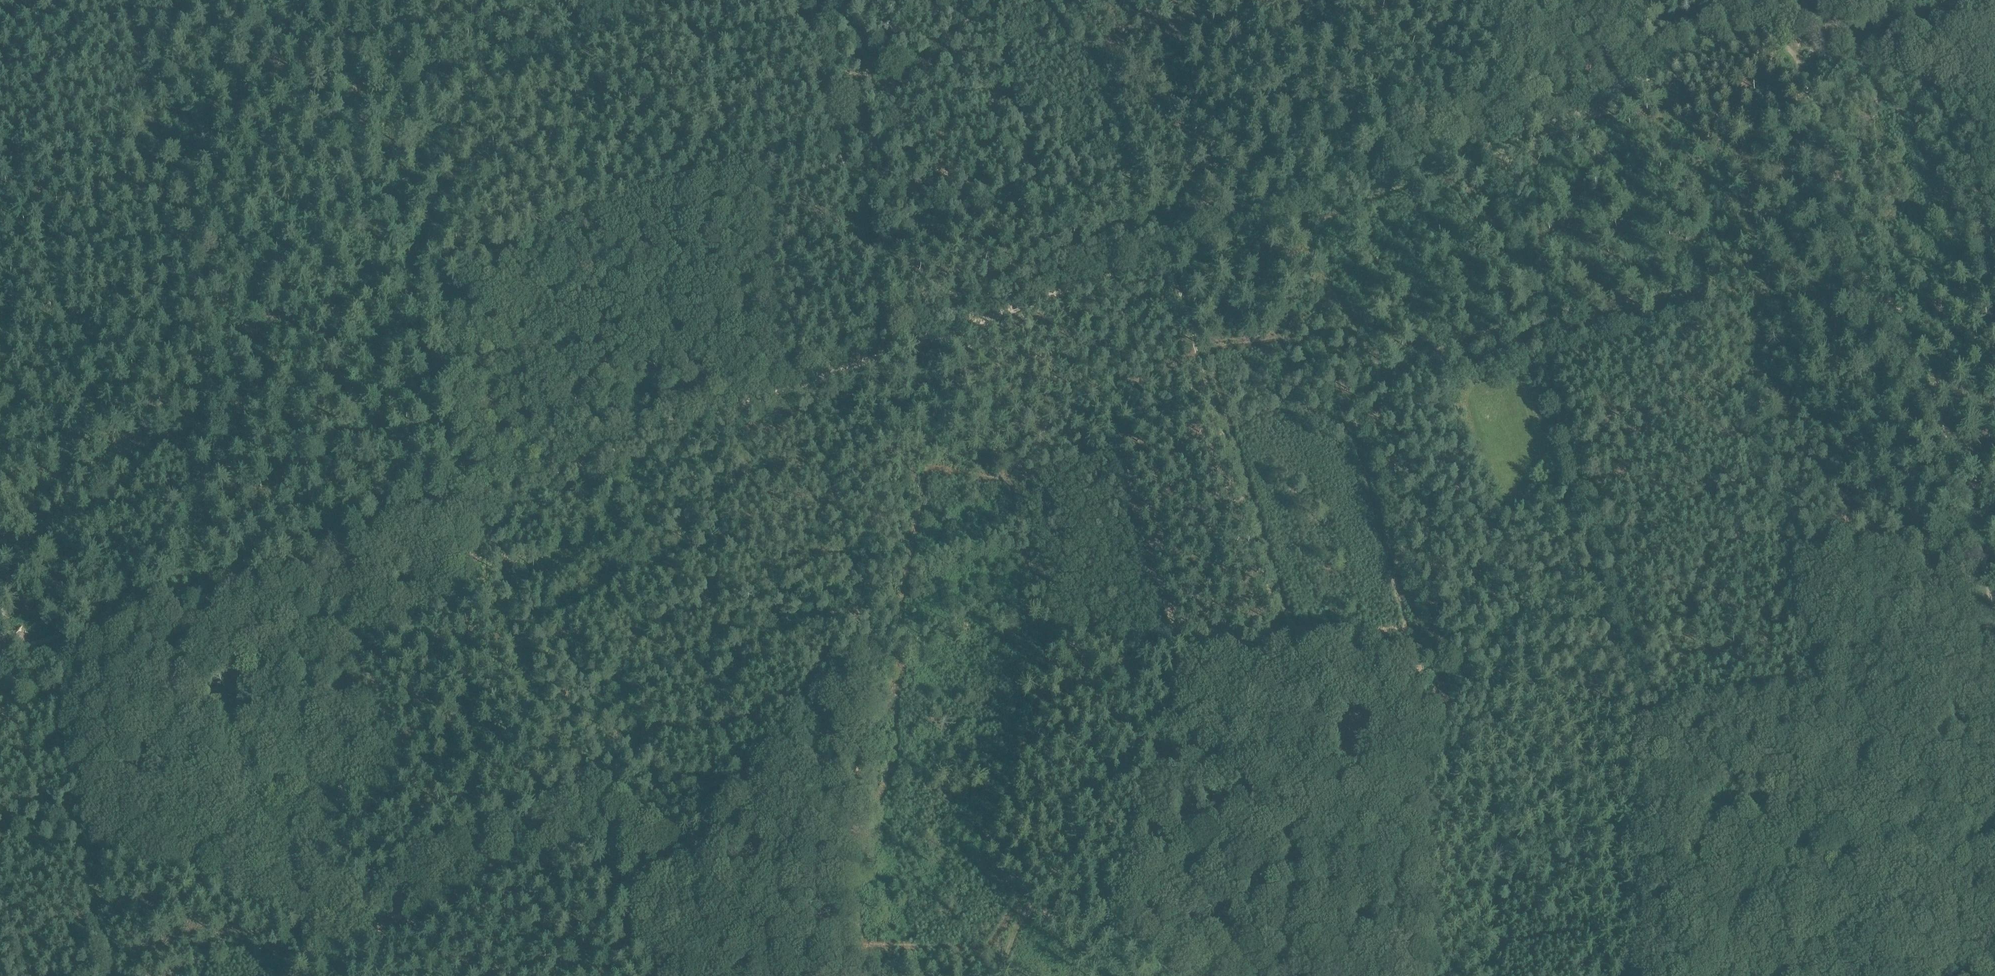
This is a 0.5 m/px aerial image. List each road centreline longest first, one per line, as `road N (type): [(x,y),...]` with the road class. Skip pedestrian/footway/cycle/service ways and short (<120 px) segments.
road 1 (track): [(254,580),(1581,99)]
road 2 (track): [(1994,612),(1948,397),(1870,282),(1786,25)]
road 3 (track): [(123,0),(254,580)]
road 4 (track): [(254,580),(308,975)]
road 5 (track): [(802,0),(891,338)]
road 6 (track): [(17,668),(254,580)]
road 7 (track): [(1581,99),(1786,25)]

